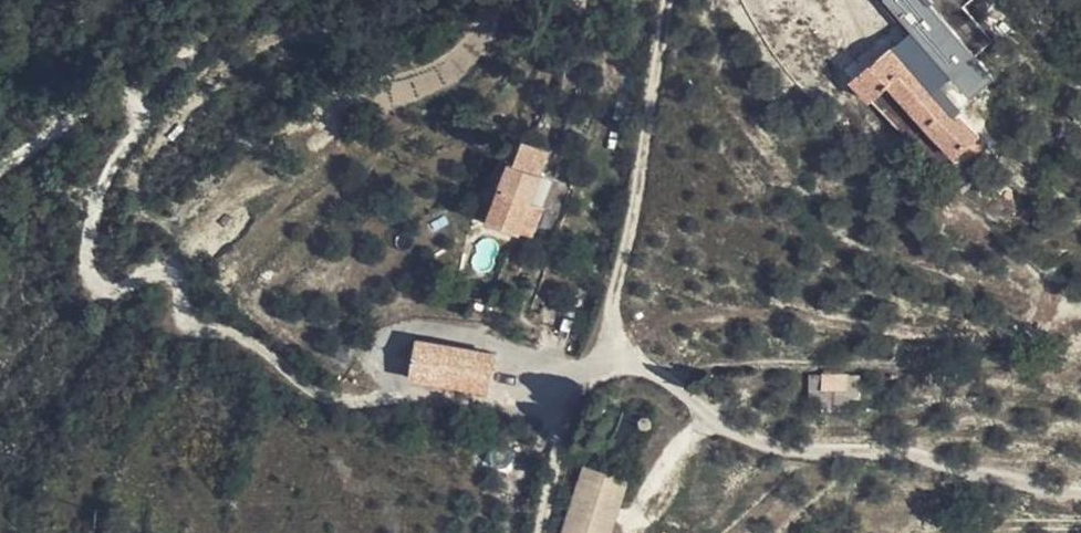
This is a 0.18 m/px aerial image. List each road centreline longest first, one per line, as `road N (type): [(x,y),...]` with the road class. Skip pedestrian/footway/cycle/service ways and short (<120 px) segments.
road 1 (track): [(0,172),(111,91),(134,98),(140,112),(86,237),(86,275),(99,286),(119,289),(155,261),(182,287),(184,327),(222,335),(349,406),(397,392),(571,409)]
road 2 (track): [(606,352),(655,373),(719,426),(778,450),(927,454),(1080,488)]
road 3 (track): [(667,0),(606,352)]
road 4 (track): [(539,532),(571,409),(606,352)]

